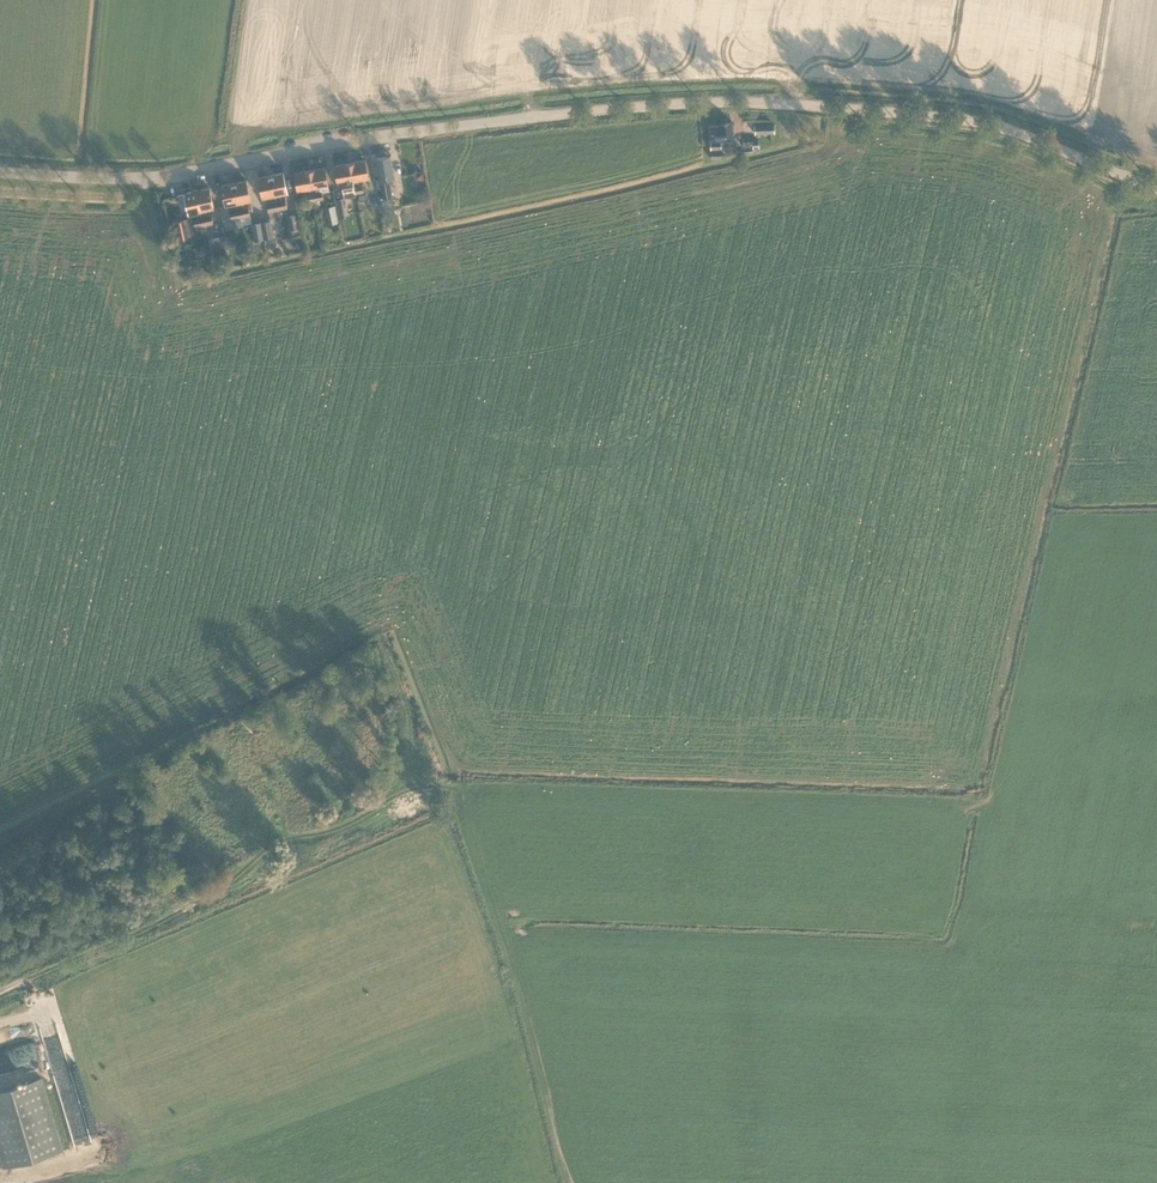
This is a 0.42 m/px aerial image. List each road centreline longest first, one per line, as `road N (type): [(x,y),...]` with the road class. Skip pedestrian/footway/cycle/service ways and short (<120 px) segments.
road 1 (tertiary): [(1156,186),(983,120),(750,100),(487,121),(145,175),(0,170)]
road 2 (track): [(456,779),(403,791),(352,822),(273,845),(187,907),(0,991)]

